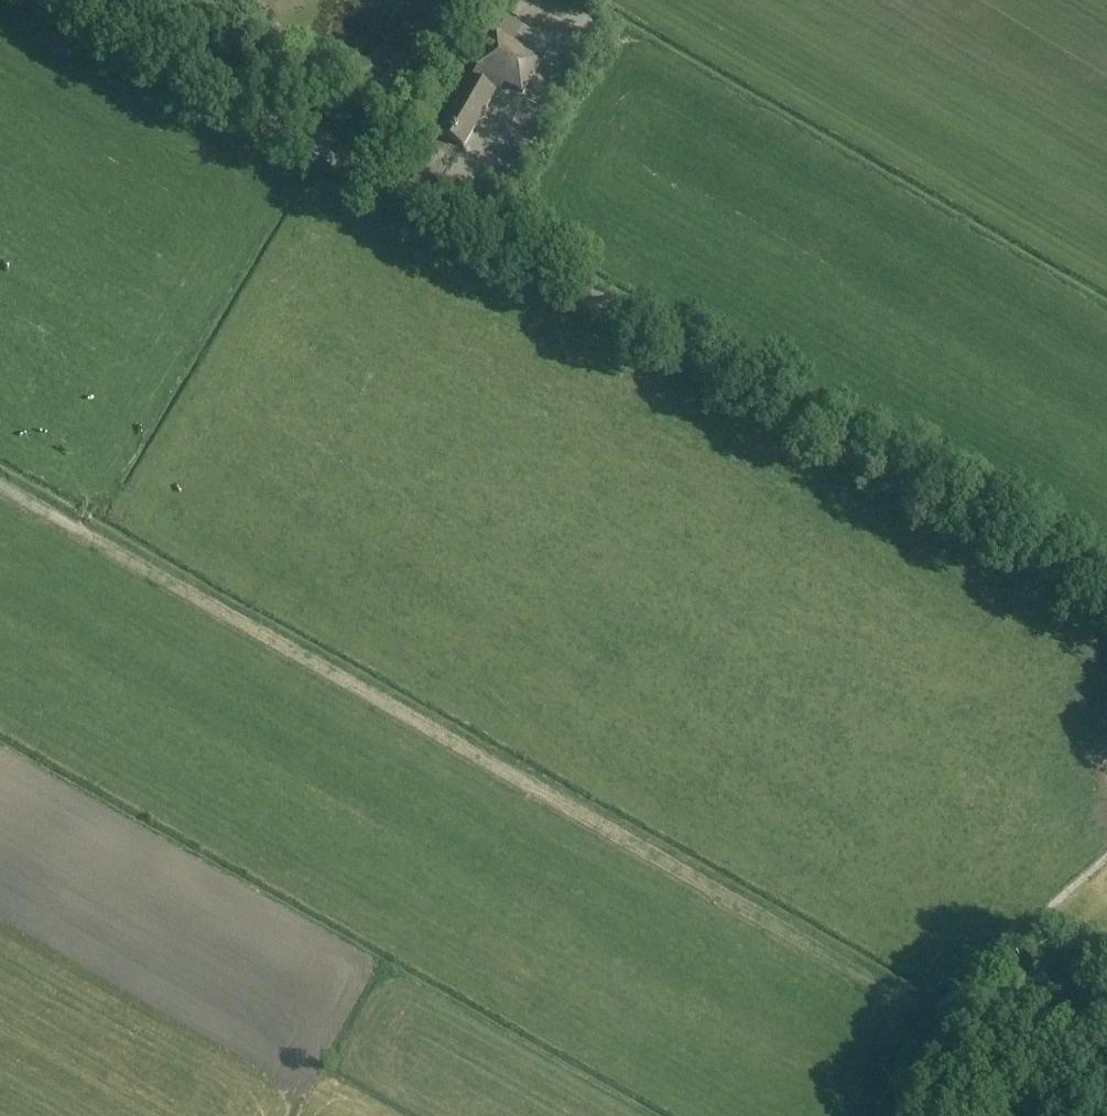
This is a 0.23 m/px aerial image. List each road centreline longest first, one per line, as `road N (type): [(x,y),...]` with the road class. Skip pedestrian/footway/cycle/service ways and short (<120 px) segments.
road 1 (tertiary): [(1106,599),(68,0)]

